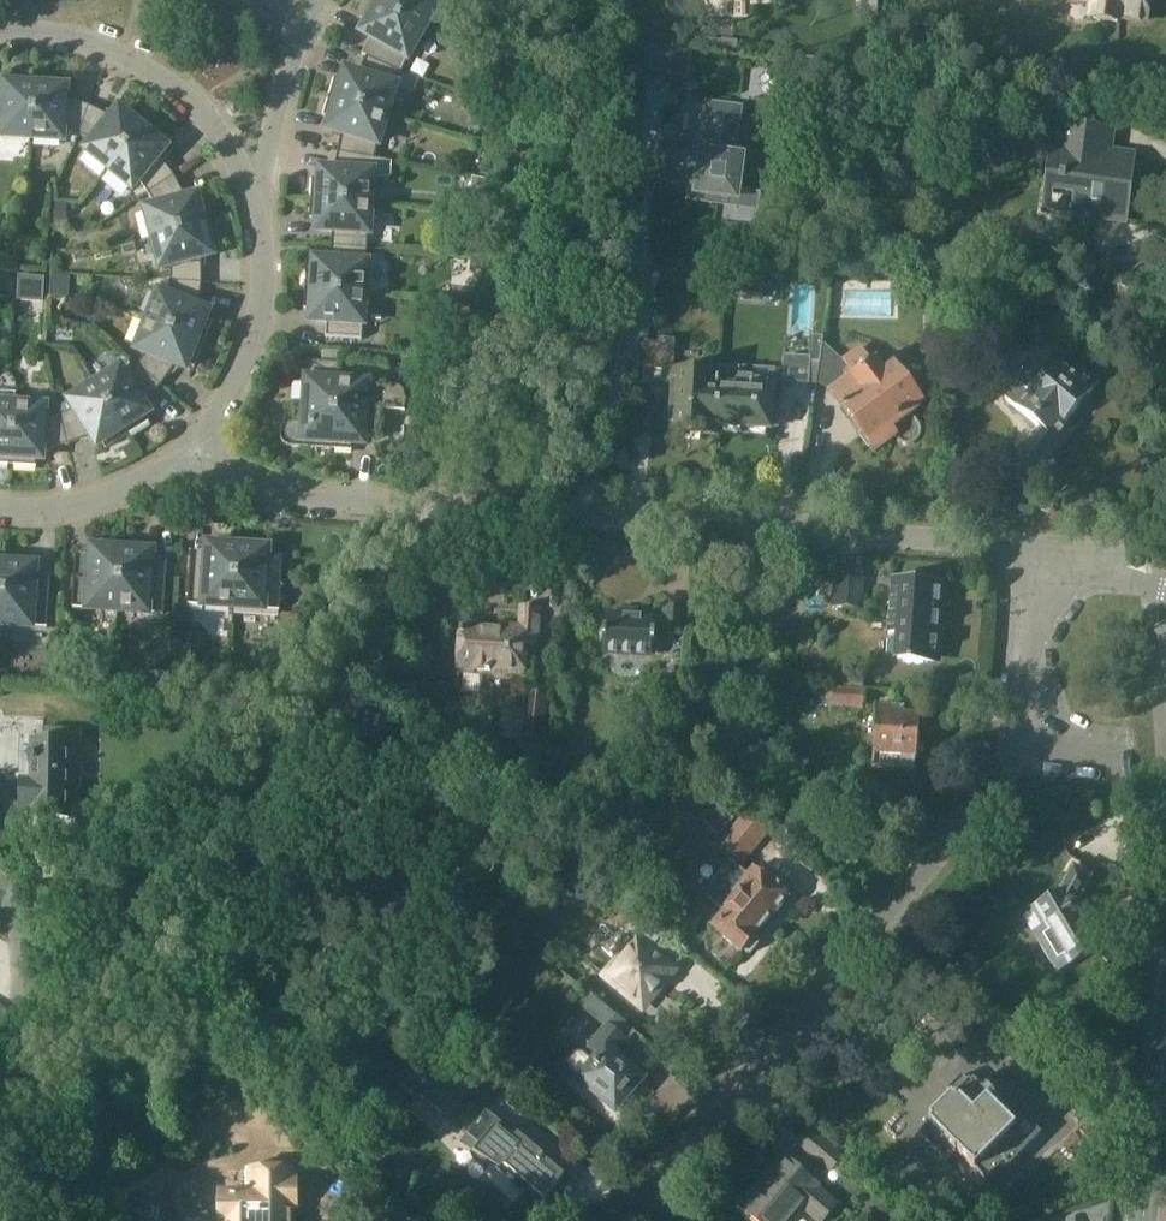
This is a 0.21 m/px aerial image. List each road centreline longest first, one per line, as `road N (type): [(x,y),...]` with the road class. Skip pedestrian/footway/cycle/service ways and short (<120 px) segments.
road 1 (residential): [(1039,549),(346,502),(260,483),(205,440)]
road 2 (residential): [(1039,549),(1035,742),(630,1220)]
road 3 (residential): [(0,30),(56,31),(189,96),(251,195)]
road 4 (residential): [(205,440),(237,397),(261,290),(251,195)]
road 5 (residential): [(0,522),(125,488),(205,440)]
road 6 (residential): [(323,0),(251,195)]
road 7 (secondary): [(1146,1220),(1165,1063)]
road 8 (residential): [(1165,567),(1039,549)]

